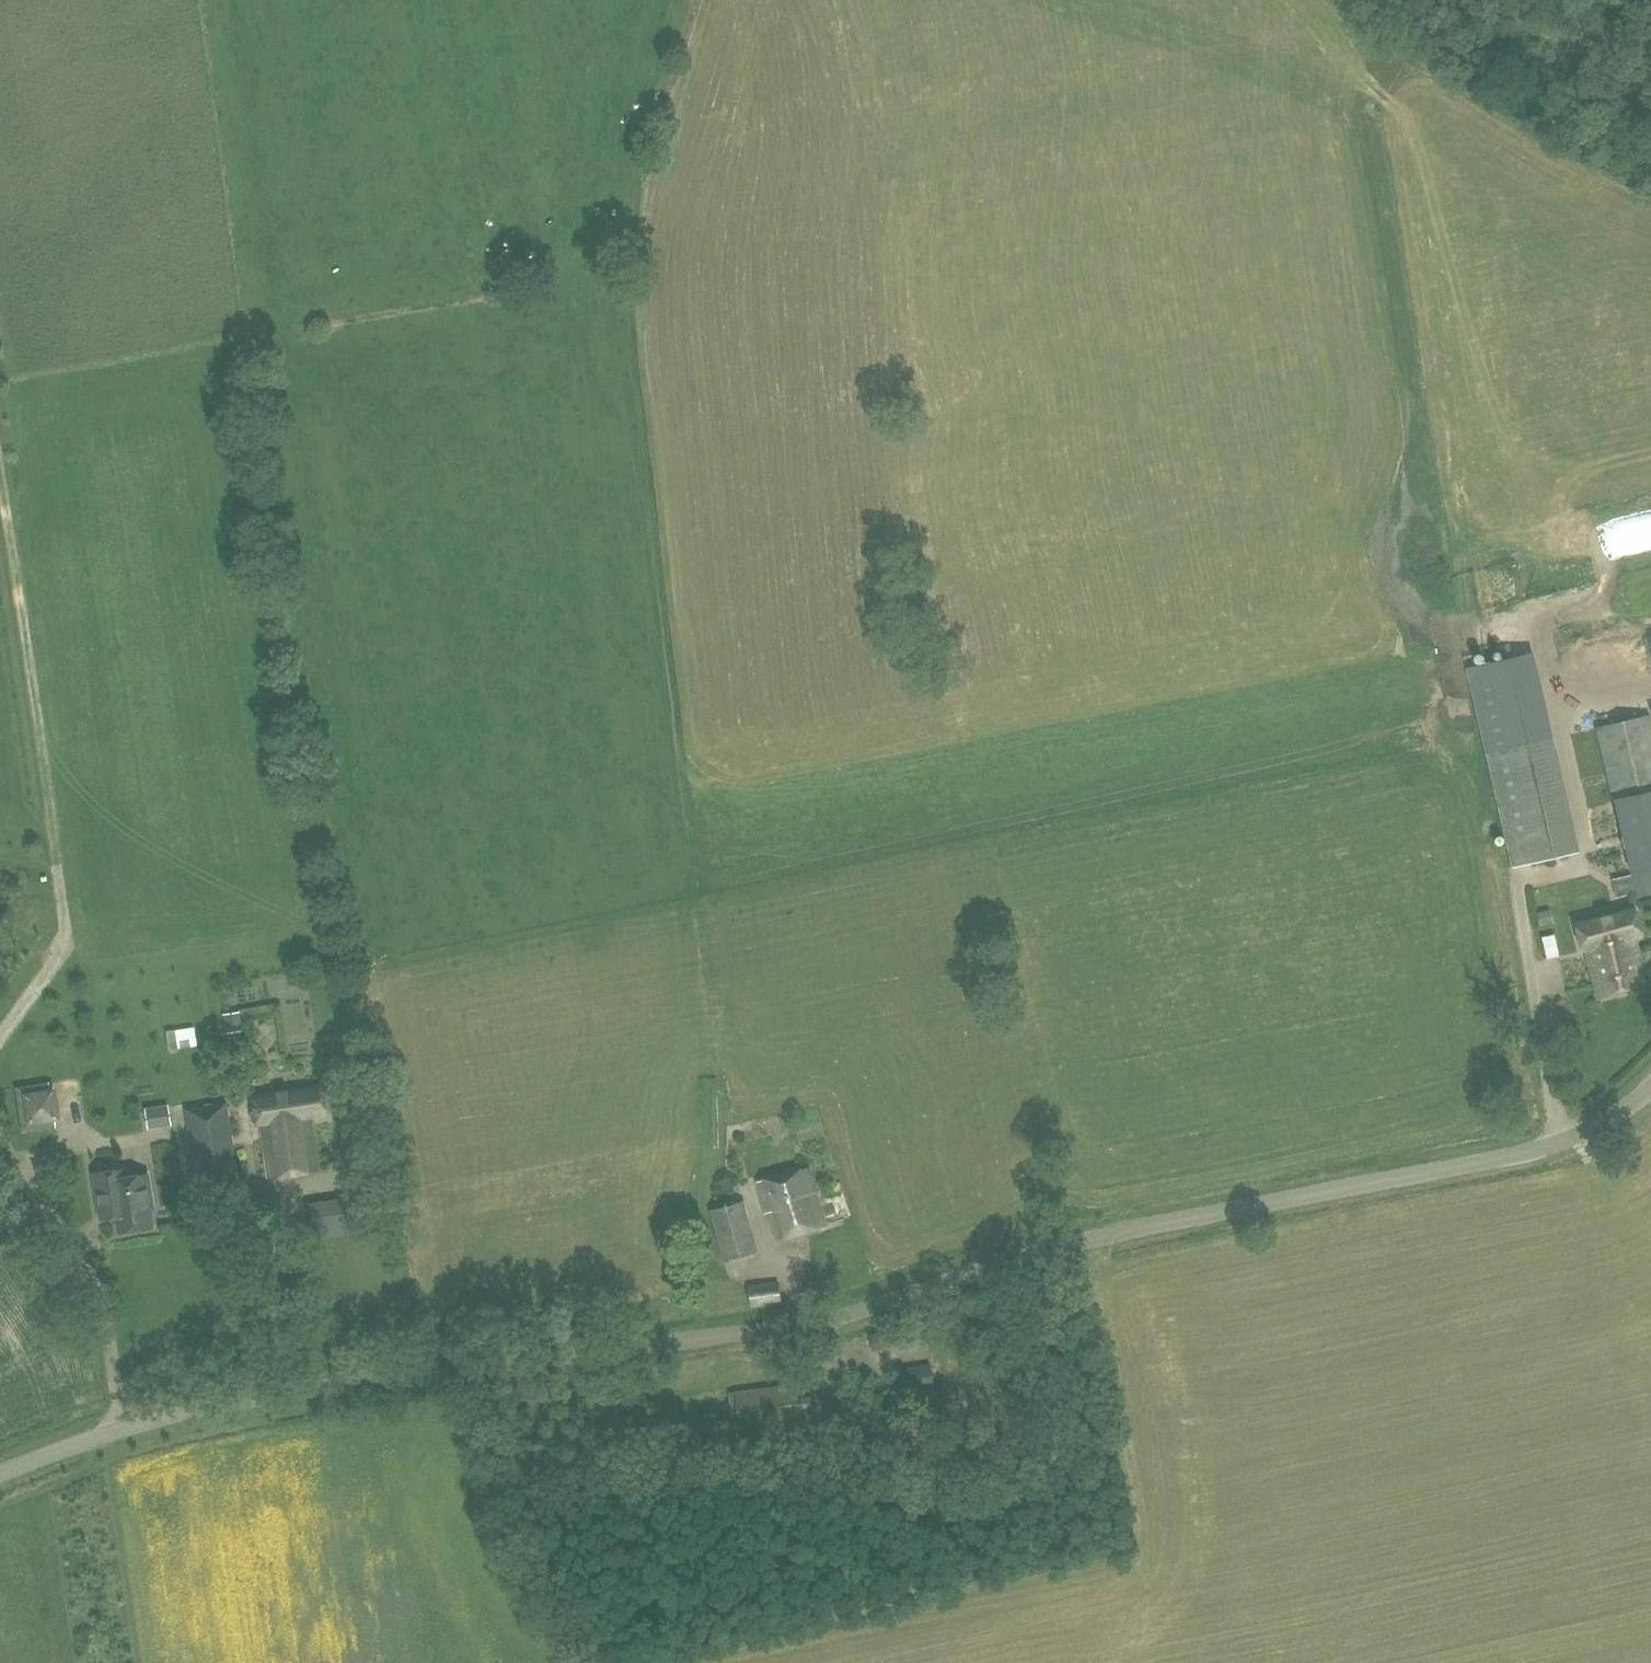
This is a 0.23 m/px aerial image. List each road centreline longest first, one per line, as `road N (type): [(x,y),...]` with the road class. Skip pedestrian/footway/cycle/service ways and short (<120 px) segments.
road 1 (unclassified): [(0,1475),(187,1411),(802,1324),(1050,1250),(1520,1155),(1579,1137),(1650,1085)]
road 2 (track): [(0,474),(67,946),(0,1037)]
road 3 (track): [(0,1142),(107,1314),(127,1428)]

